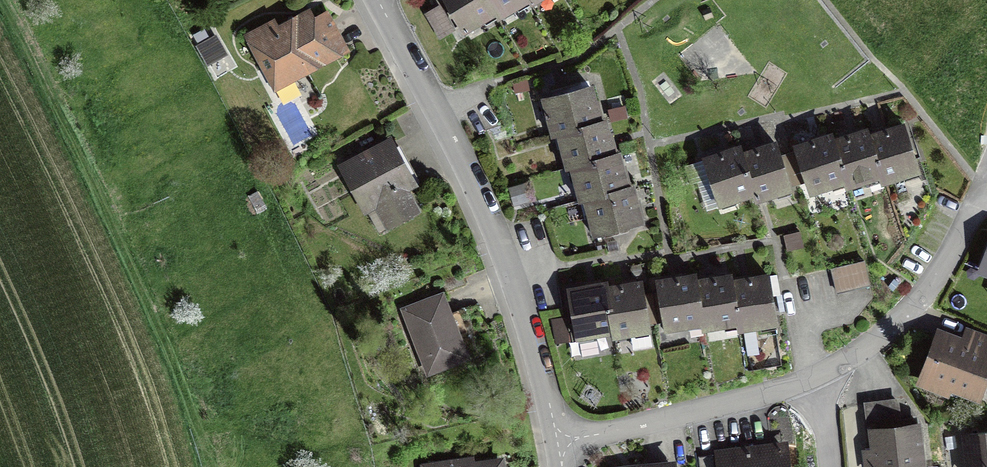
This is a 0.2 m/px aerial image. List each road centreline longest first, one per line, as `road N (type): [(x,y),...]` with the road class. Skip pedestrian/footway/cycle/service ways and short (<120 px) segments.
road 1 (residential): [(375,0),(469,156),(547,374),(559,449)]
road 2 (residential): [(986,200),(967,218),(925,304),(866,355),(808,382)]
road 3 (residential): [(808,382),(559,449)]
road 4 (track): [(829,0),(986,196)]

